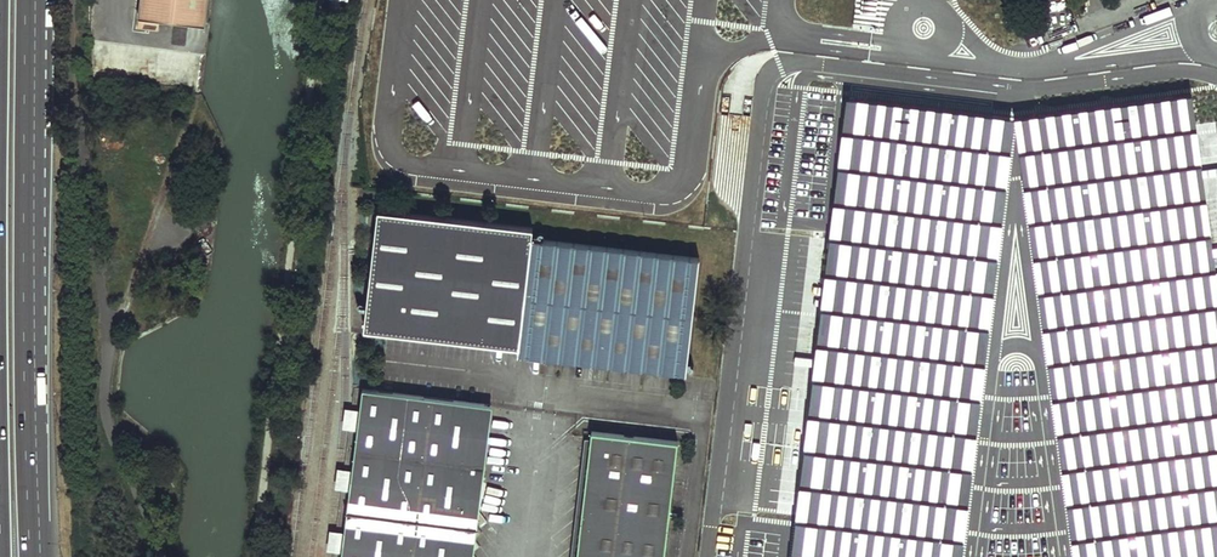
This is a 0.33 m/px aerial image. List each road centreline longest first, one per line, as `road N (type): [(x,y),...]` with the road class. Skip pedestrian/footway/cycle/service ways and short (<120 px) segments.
road 1 (motorway): [(34,556),(29,0)]

